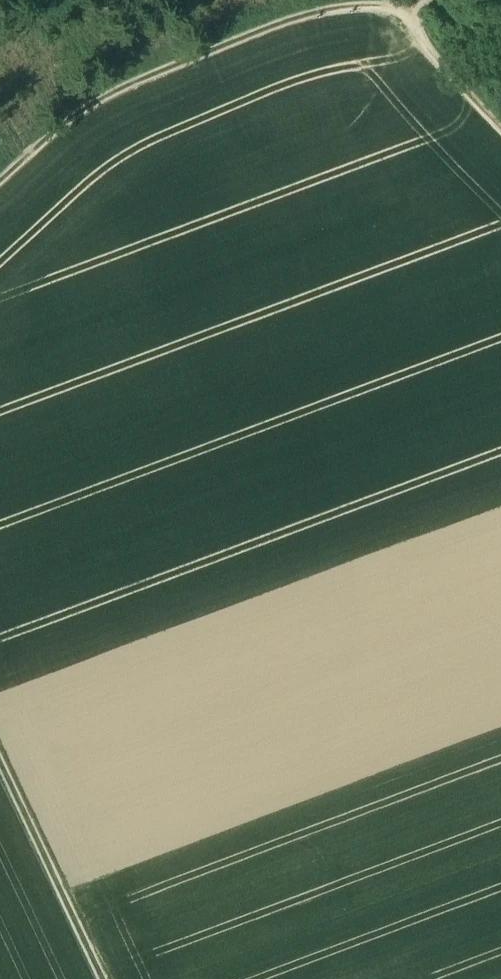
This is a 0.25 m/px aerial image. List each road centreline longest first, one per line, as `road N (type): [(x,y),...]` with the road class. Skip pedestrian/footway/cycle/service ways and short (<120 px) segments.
road 1 (track): [(397,15),(364,8),(307,18),(155,76),(81,116),(0,184)]
road 2 (track): [(103,978),(0,757)]
road 3 (track): [(397,15),(500,127)]

